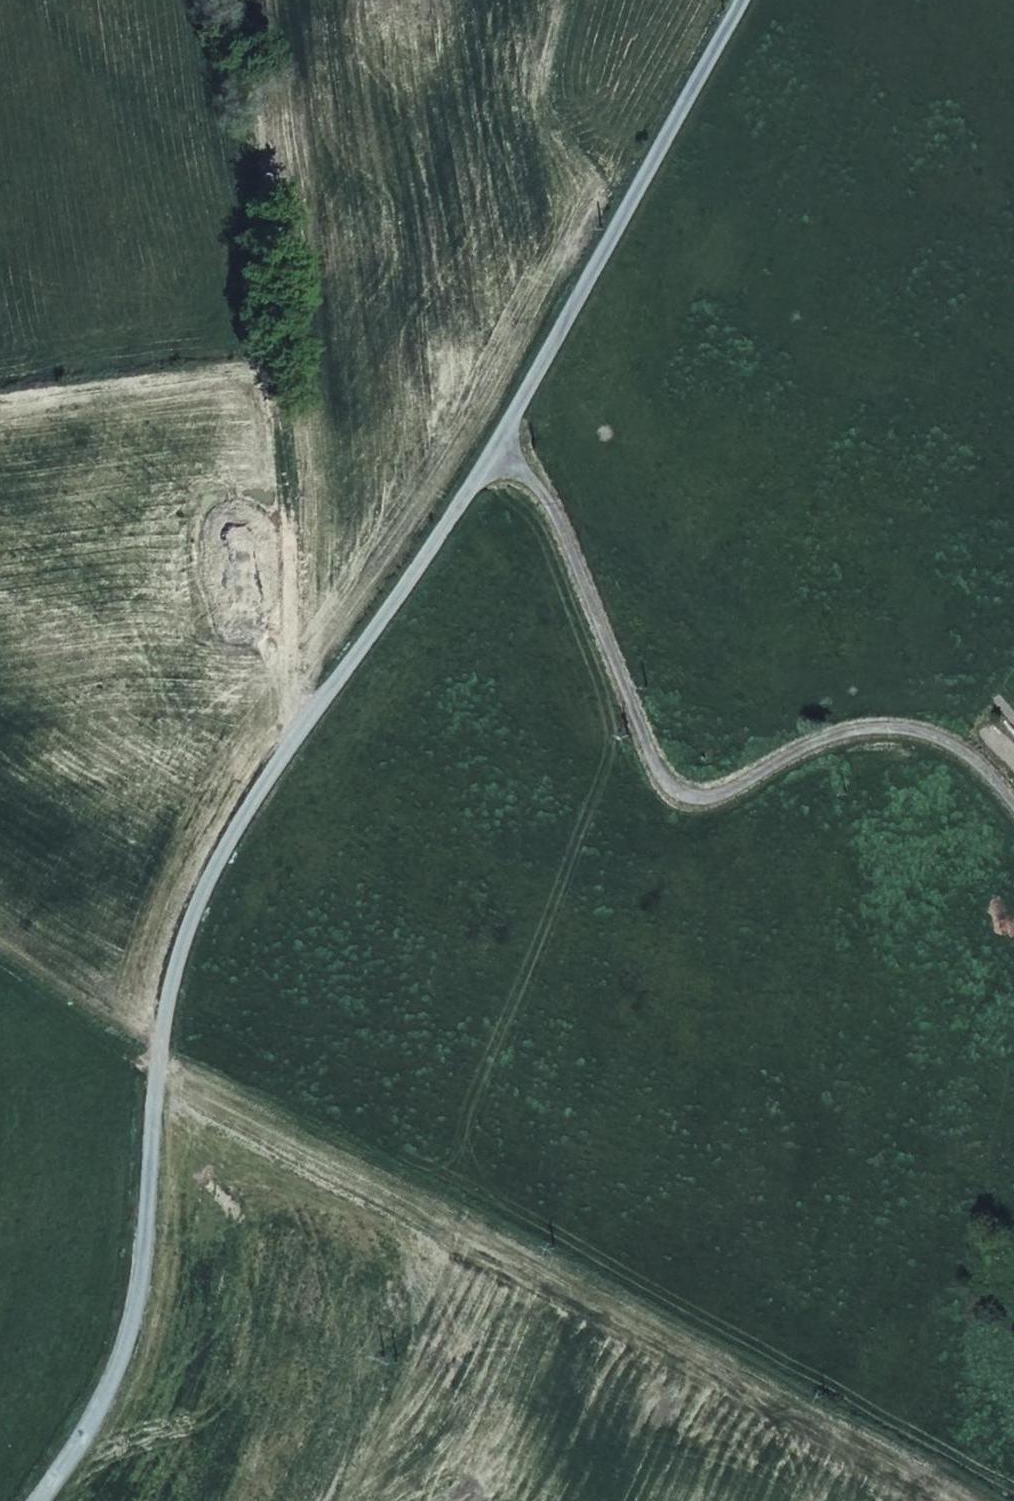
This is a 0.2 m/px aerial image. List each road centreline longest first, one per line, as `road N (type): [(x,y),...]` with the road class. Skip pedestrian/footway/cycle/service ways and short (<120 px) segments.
road 1 (unclassified): [(32,1500),(124,1339),(163,1025),(214,852),(472,493),(741,0)]
road 2 (track): [(219,0),(290,566),(282,753)]

